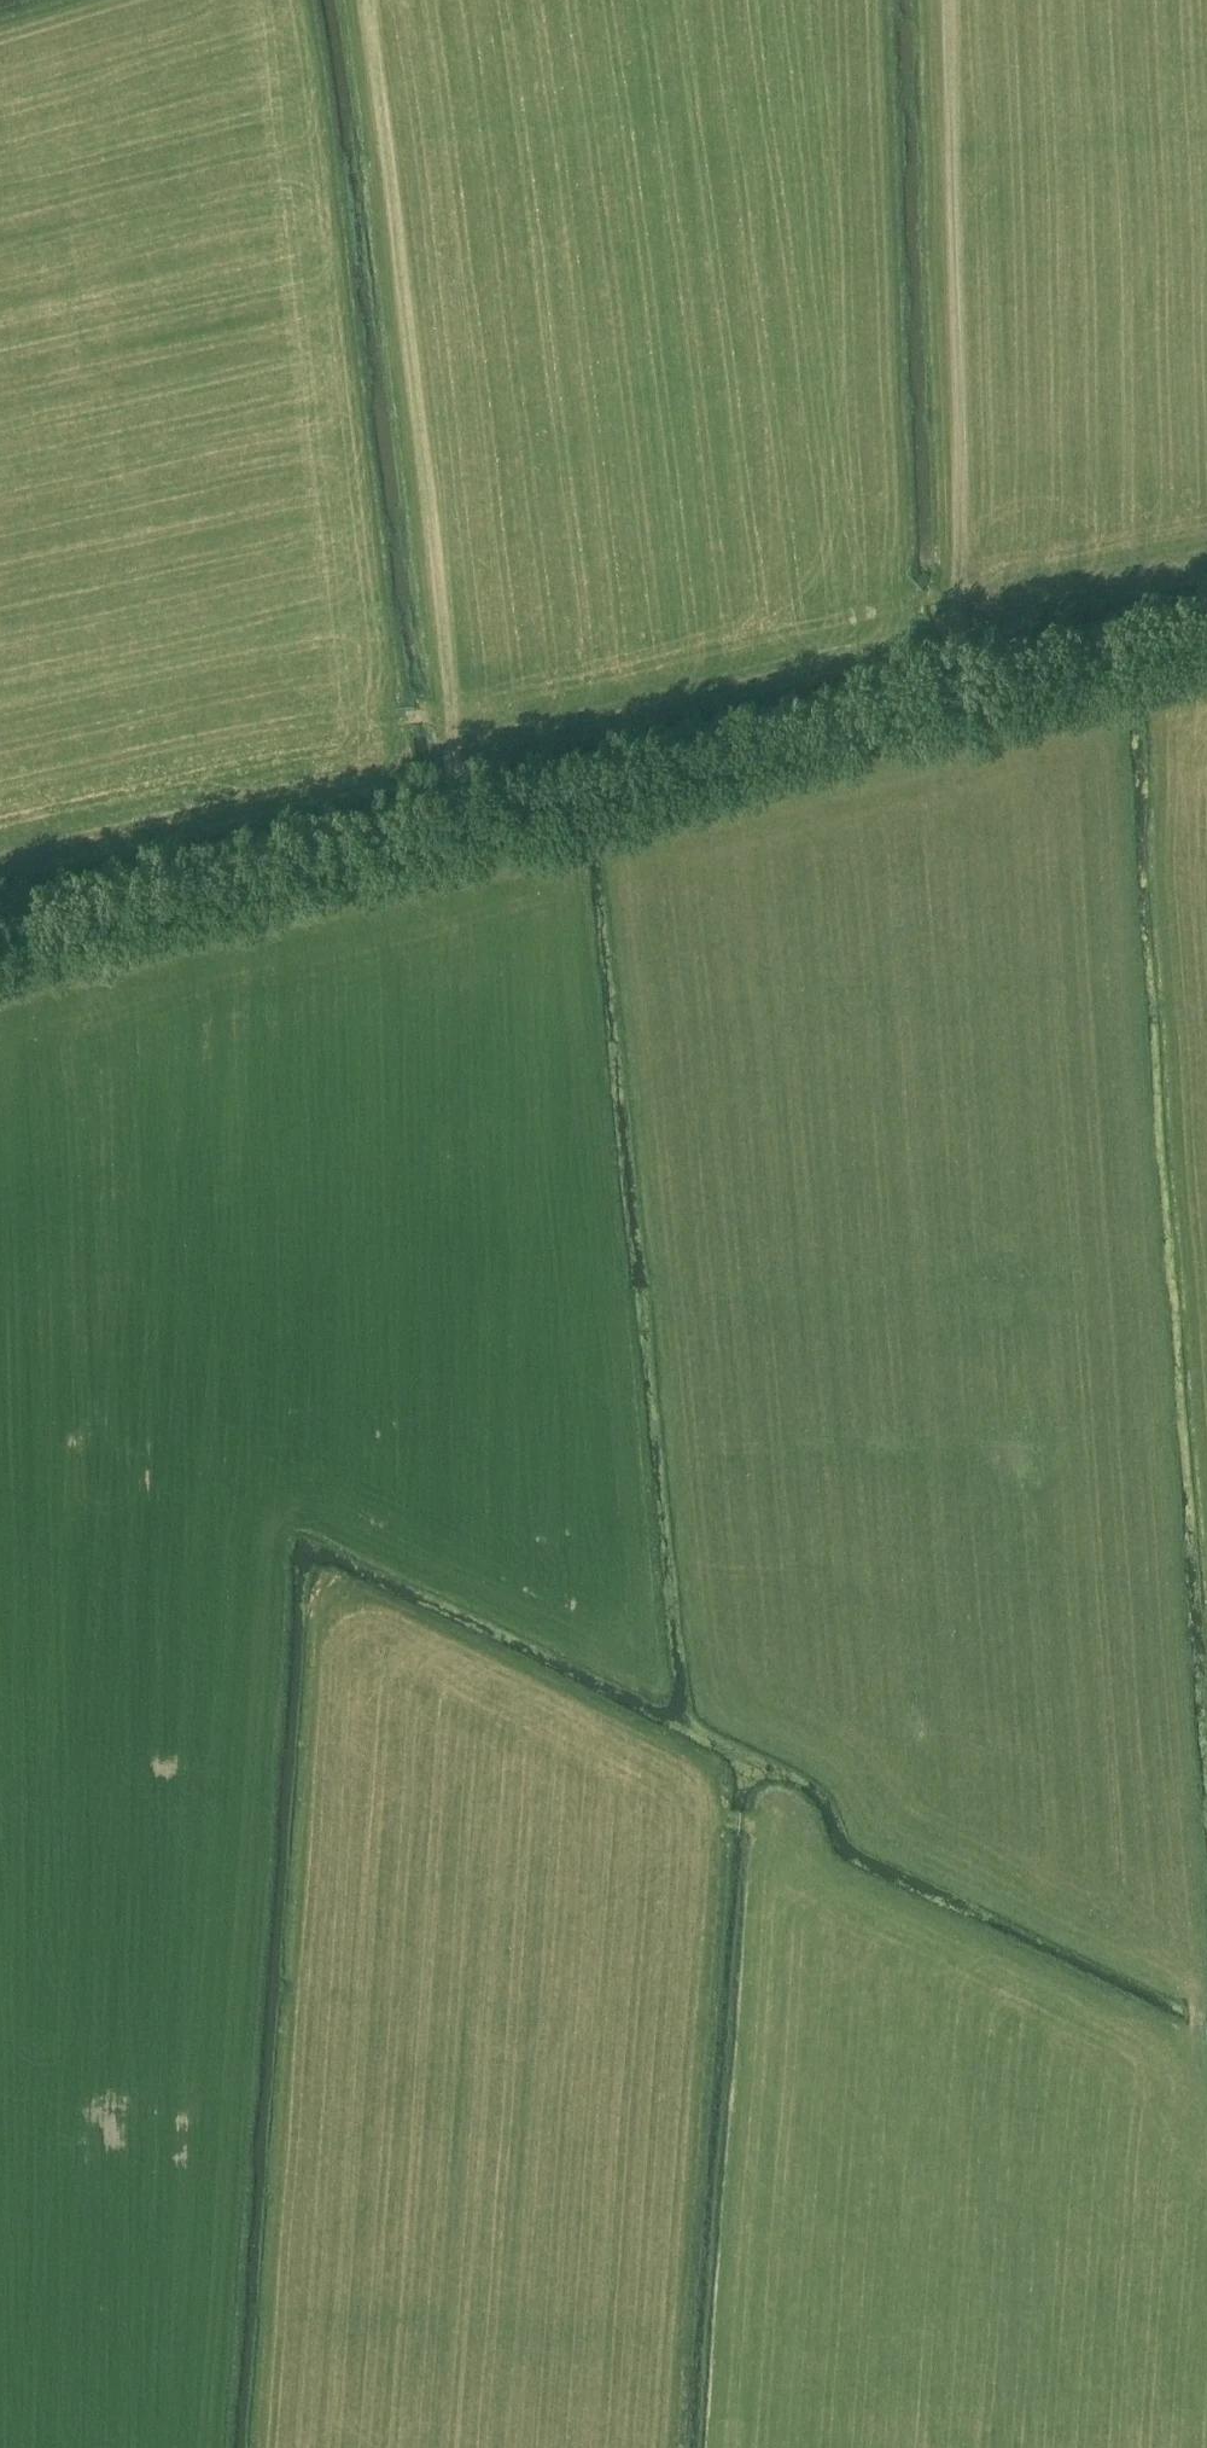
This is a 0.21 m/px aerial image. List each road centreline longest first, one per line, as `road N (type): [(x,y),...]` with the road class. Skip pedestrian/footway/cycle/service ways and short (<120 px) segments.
road 1 (tertiary): [(1206,636),(0,930)]

